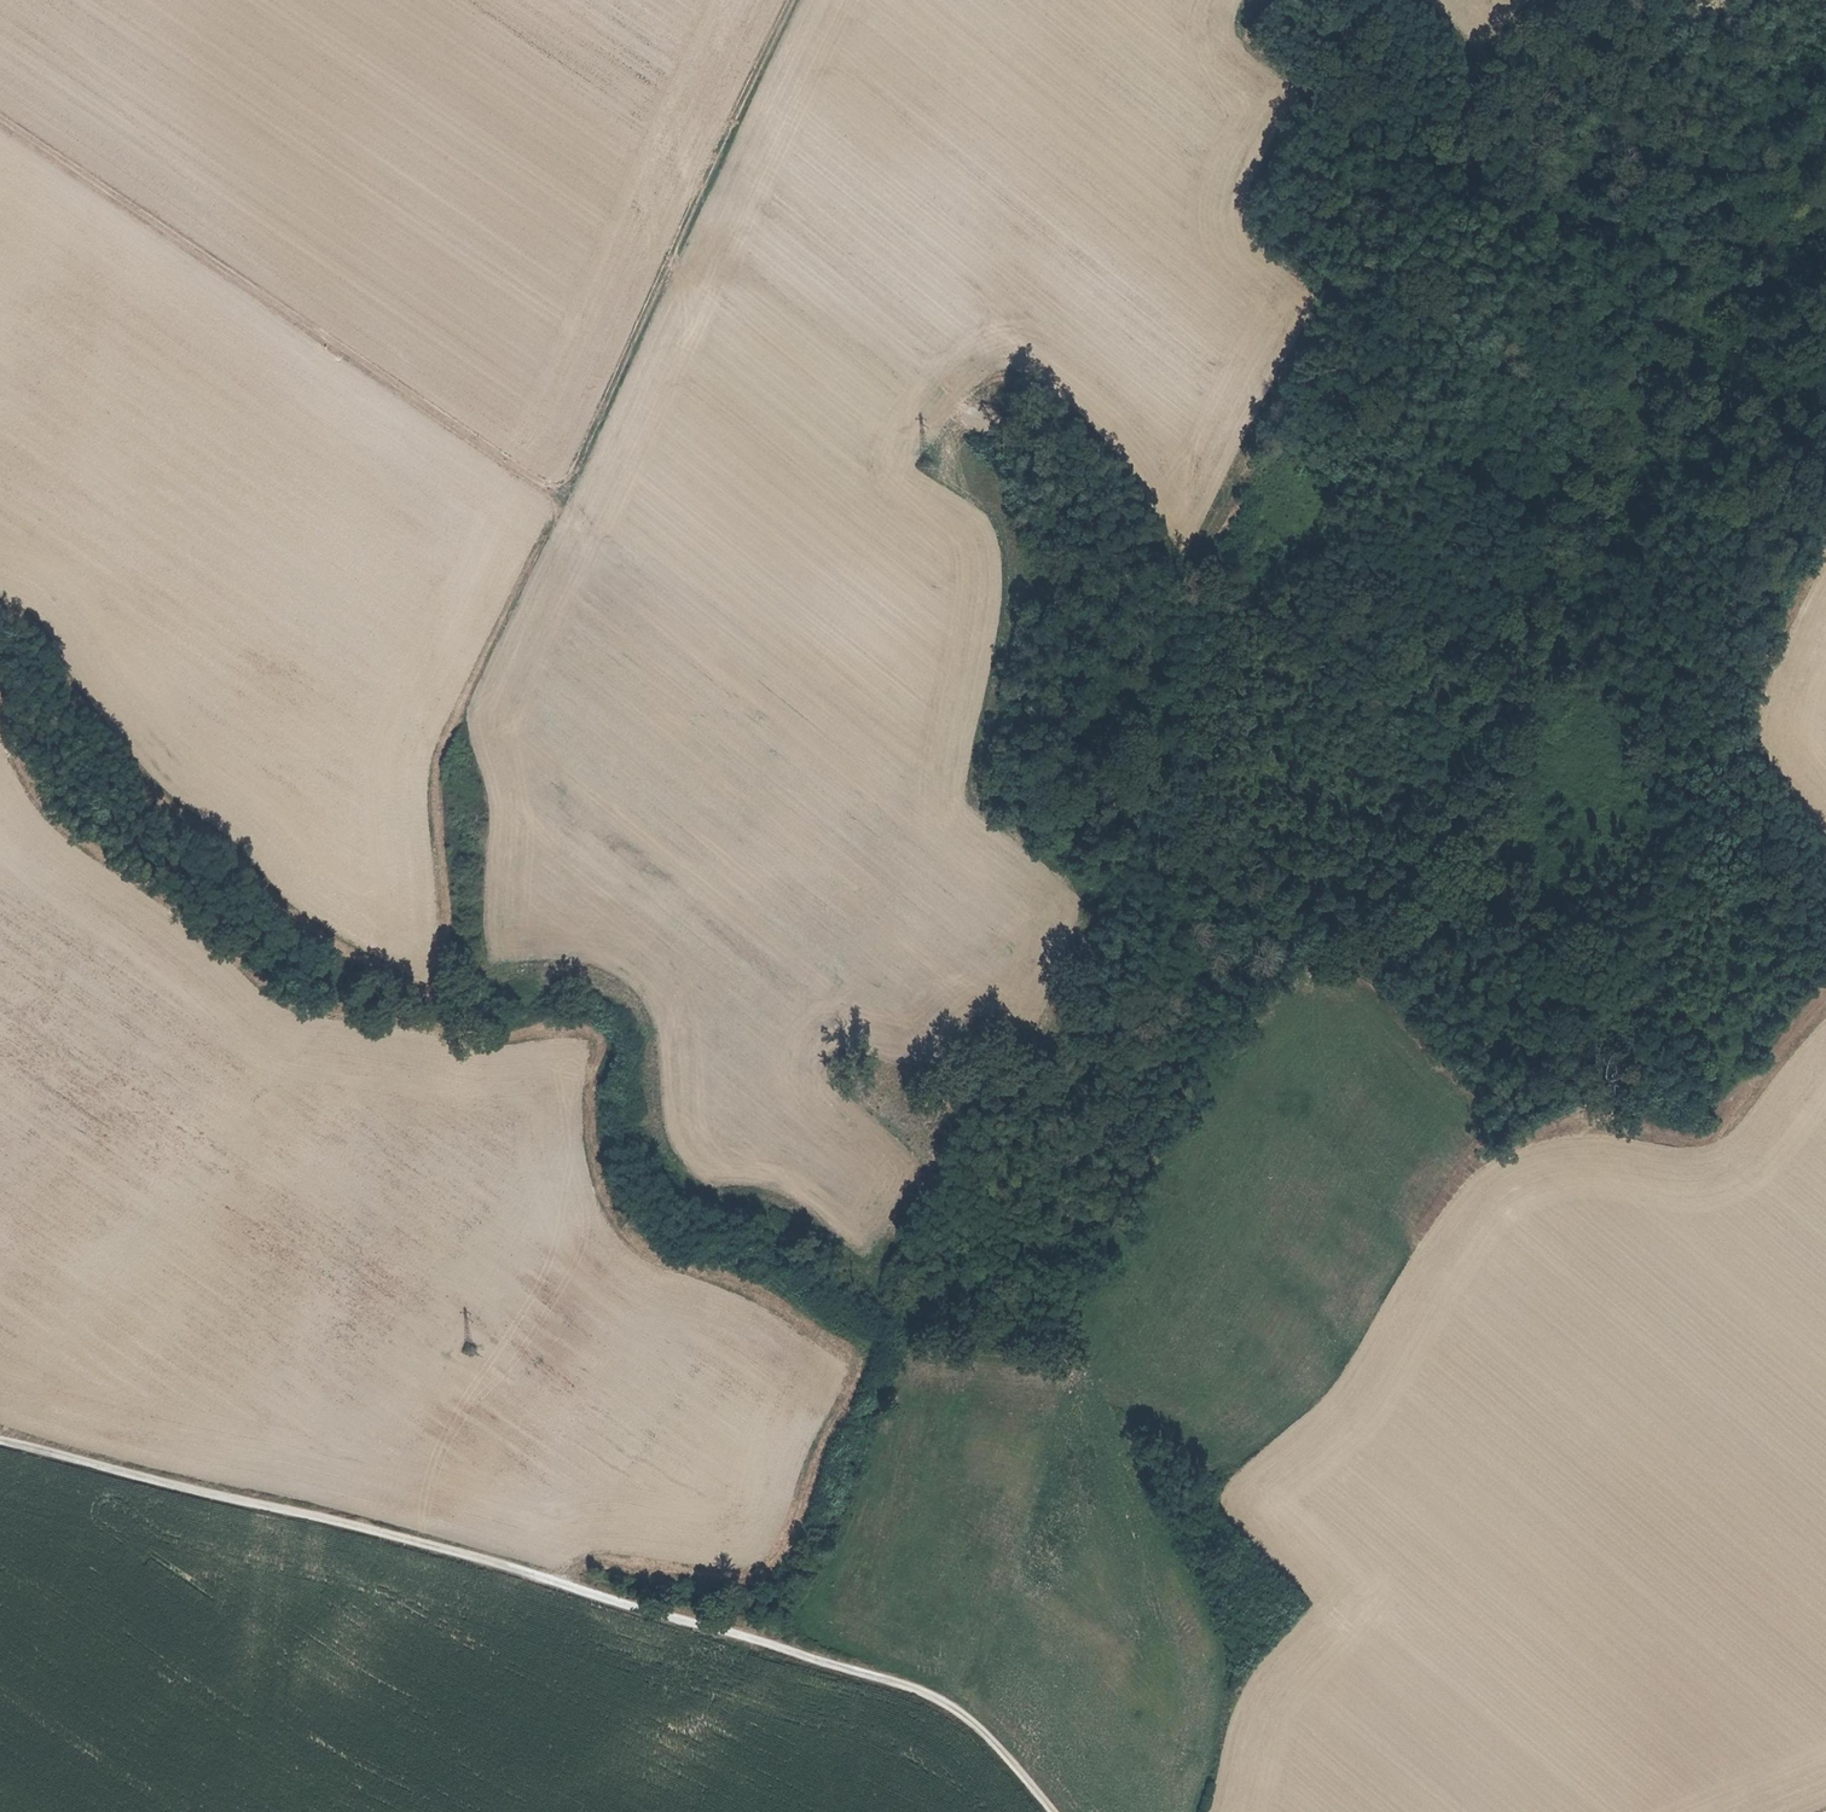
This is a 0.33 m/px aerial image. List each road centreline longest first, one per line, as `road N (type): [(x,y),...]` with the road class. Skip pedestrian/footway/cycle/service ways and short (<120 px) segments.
road 1 (track): [(793,0),(573,475),(558,486),(535,482),(0,119)]
road 2 (track): [(0,1441),(502,1565),(931,1696),(969,1720),(1052,1811)]

